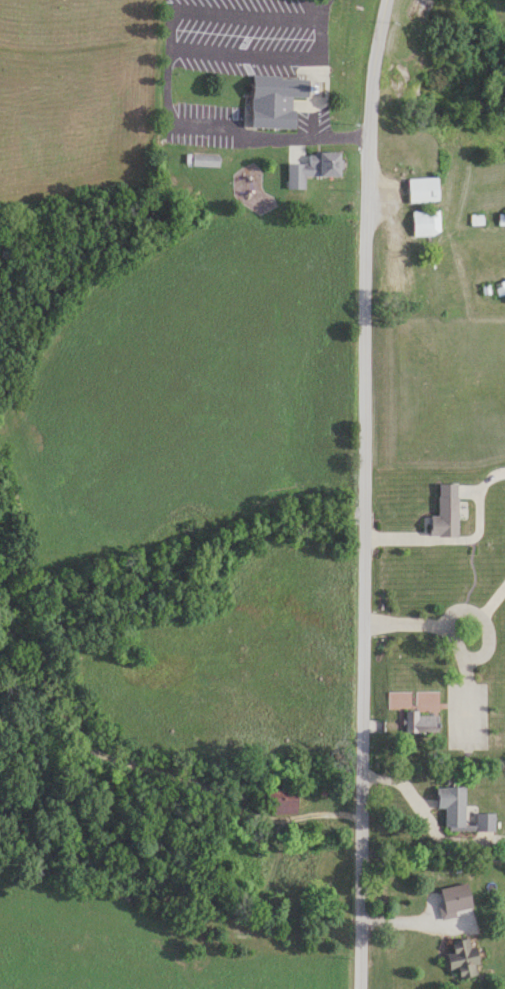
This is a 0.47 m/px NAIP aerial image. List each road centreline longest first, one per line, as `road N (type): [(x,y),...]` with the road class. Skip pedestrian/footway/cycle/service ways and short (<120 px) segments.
road 1 (tertiary): [(360,988),(367,164),(386,0)]

